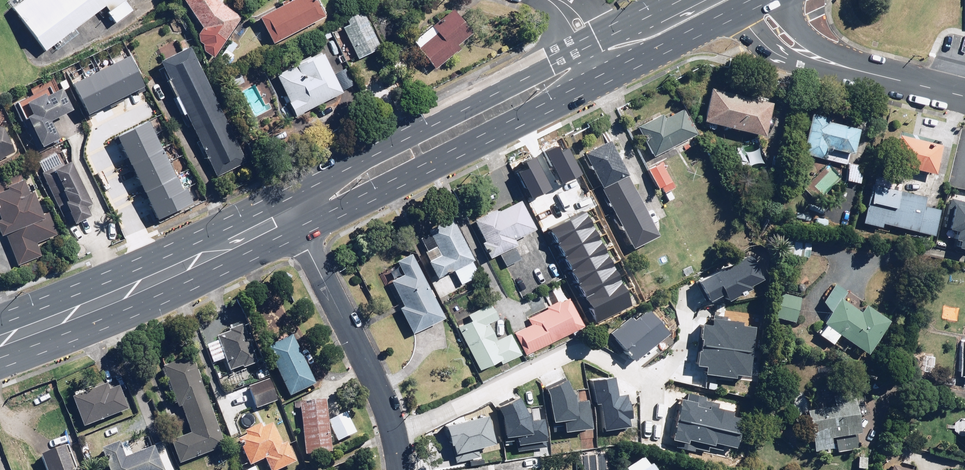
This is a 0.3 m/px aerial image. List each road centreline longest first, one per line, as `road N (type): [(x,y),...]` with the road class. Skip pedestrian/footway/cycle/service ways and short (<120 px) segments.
road 1 (primary): [(281,200),(576,53)]
road 2 (primary): [(301,234),(0,364)]
road 3 (primary): [(590,87),(301,234)]
road 4 (primary): [(0,322),(281,200)]
road 5 (residential): [(397,469),(386,404),(301,234)]
road 6 (residential): [(931,89),(798,63),(760,40),(742,14)]
road 7 (residential): [(774,0),(828,50),(931,89)]
road 8 (primary): [(742,14),(614,76)]

